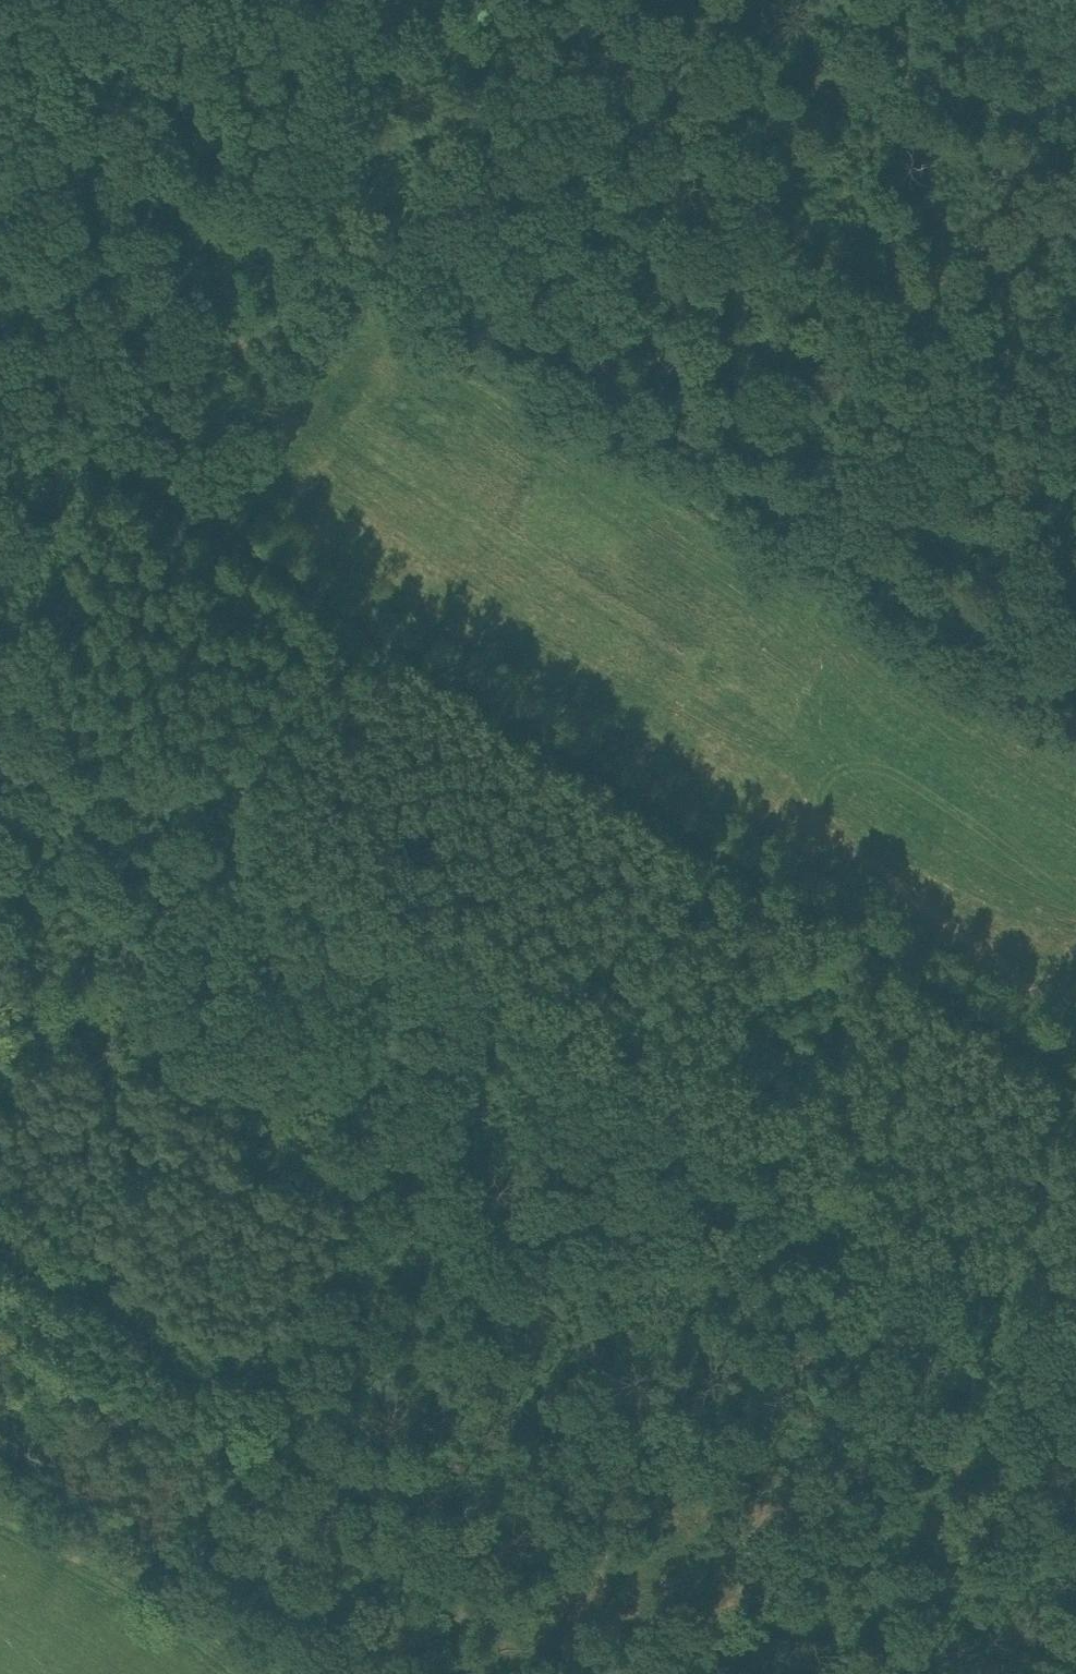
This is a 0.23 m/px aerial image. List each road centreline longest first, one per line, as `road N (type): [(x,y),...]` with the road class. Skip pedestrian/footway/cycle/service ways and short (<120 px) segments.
road 1 (track): [(1075,1074),(92,446),(66,389),(0,333)]
road 2 (track): [(1075,1371),(0,695)]

